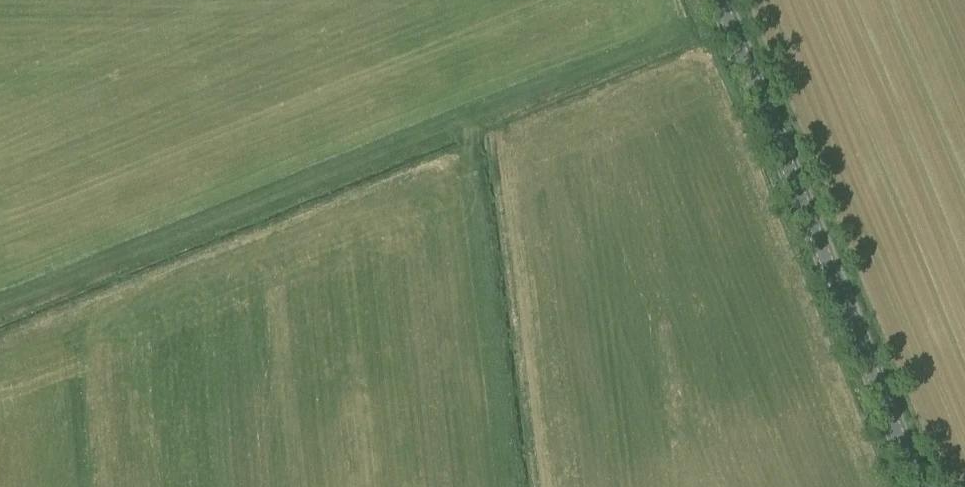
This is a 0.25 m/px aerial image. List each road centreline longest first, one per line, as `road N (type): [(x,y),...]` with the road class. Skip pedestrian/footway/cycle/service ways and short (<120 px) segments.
road 1 (tertiary): [(918,486),(719,0)]

